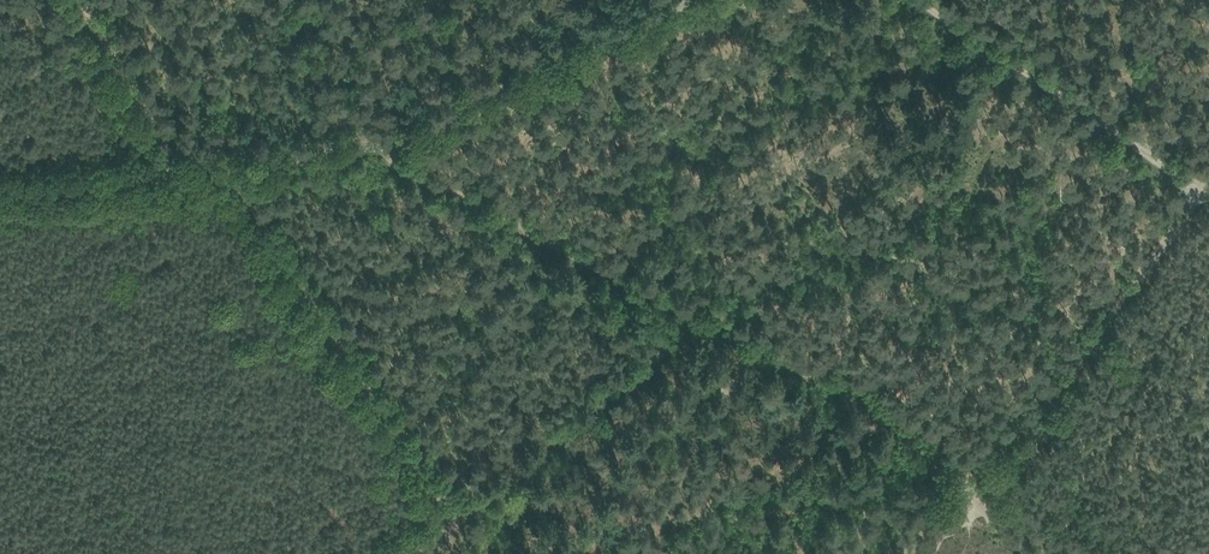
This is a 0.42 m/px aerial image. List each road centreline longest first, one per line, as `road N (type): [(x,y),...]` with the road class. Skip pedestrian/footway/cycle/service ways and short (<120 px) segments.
road 1 (track): [(1196,184),(981,38)]
road 2 (track): [(980,502),(1046,422),(1109,319)]
road 3 (track): [(179,167),(86,0)]
road 4 (track): [(1109,319),(1196,184)]

